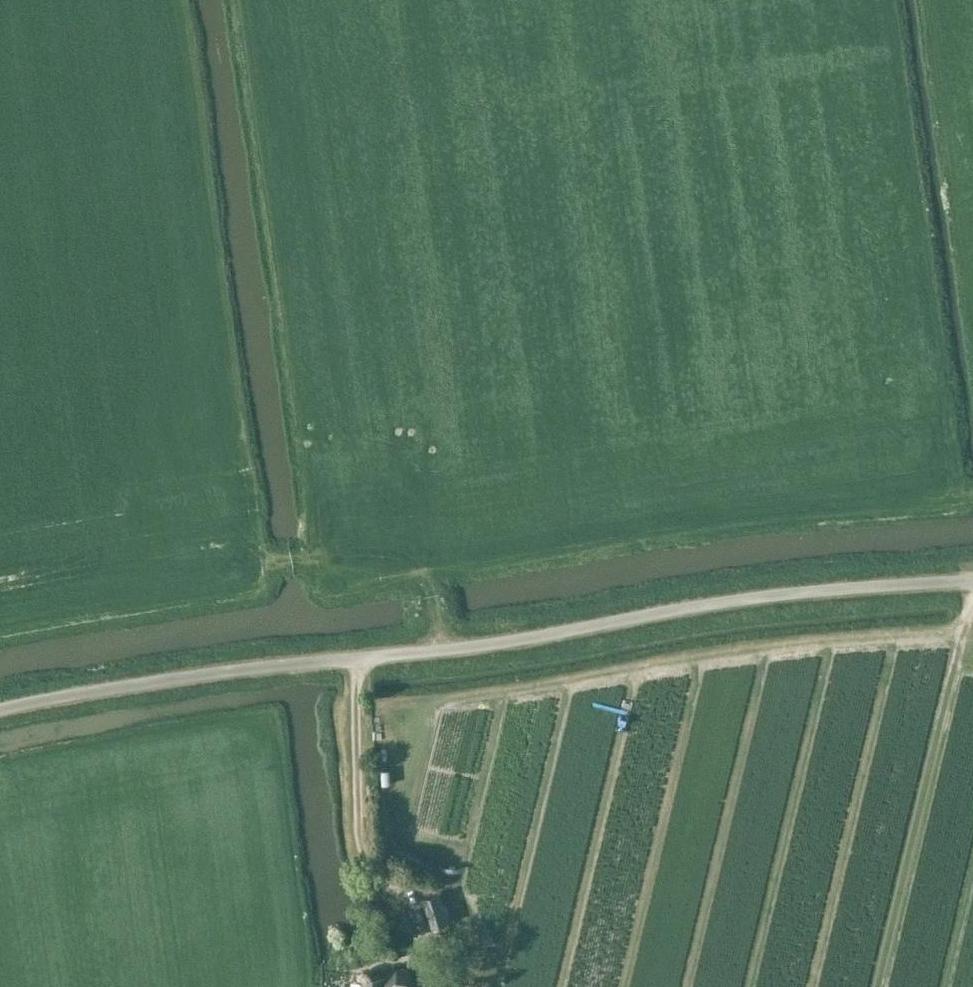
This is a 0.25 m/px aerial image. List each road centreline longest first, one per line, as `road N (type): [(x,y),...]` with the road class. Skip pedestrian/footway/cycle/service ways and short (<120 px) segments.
road 1 (unclassified): [(0,710),(233,672),(479,647),(810,591),(972,580)]
road 2 (track): [(424,926),(406,892),(368,864),(358,834),(358,660)]
road 3 (track): [(264,564),(404,568),(428,588),(438,653)]

